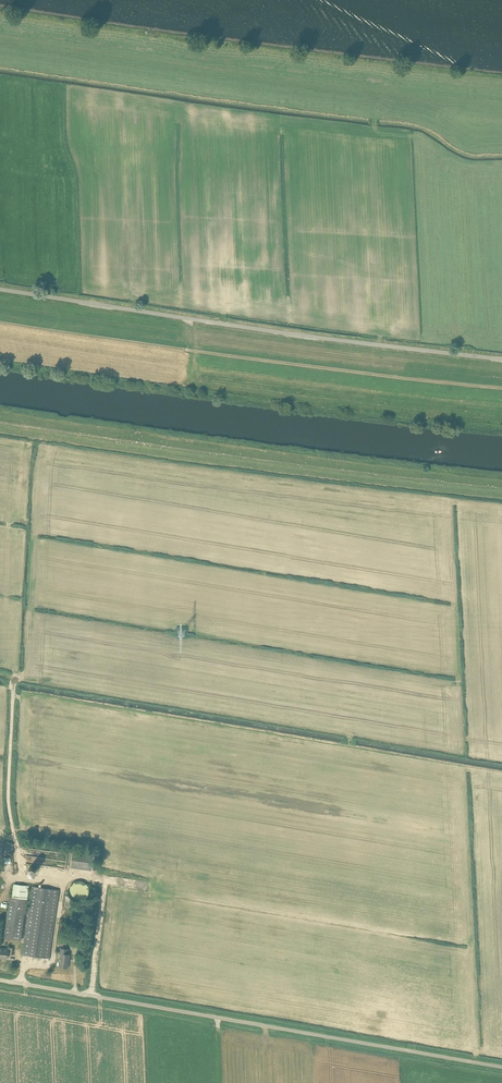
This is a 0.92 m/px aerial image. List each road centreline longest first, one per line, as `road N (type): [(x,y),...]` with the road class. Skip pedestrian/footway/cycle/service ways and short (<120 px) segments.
road 1 (unclassified): [(501,1067),(0,980)]
road 2 (tertiary): [(0,289),(501,359)]

